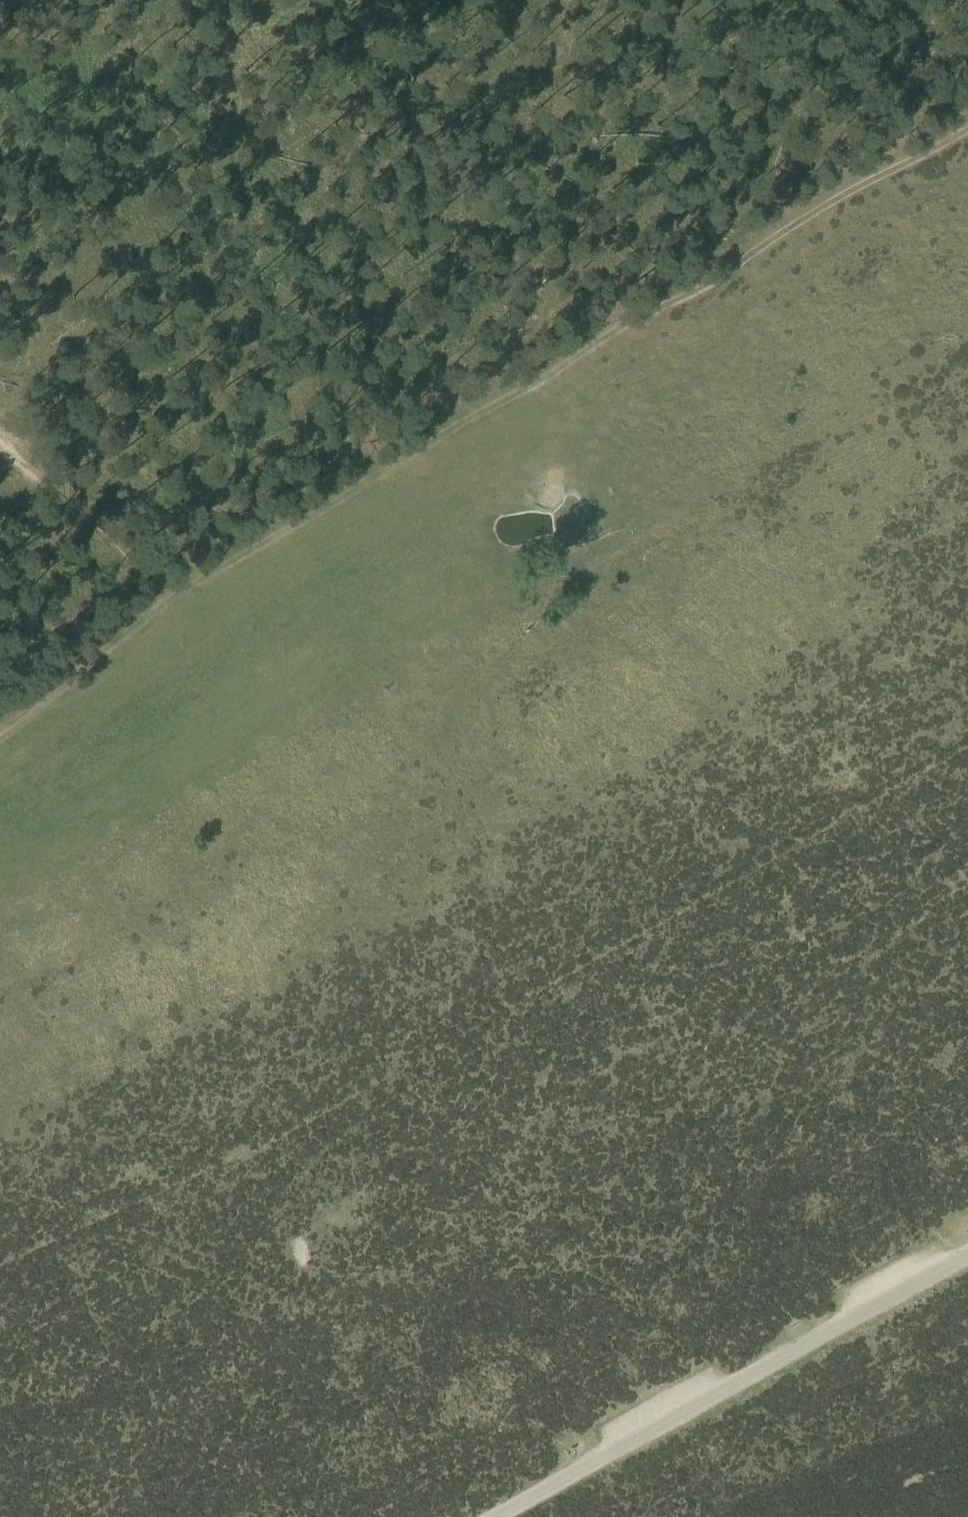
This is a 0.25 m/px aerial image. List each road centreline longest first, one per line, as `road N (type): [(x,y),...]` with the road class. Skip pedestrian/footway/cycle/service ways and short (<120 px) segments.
road 1 (track): [(0,740),(967,125)]
road 2 (unclassified): [(967,1256),(493,1516)]

